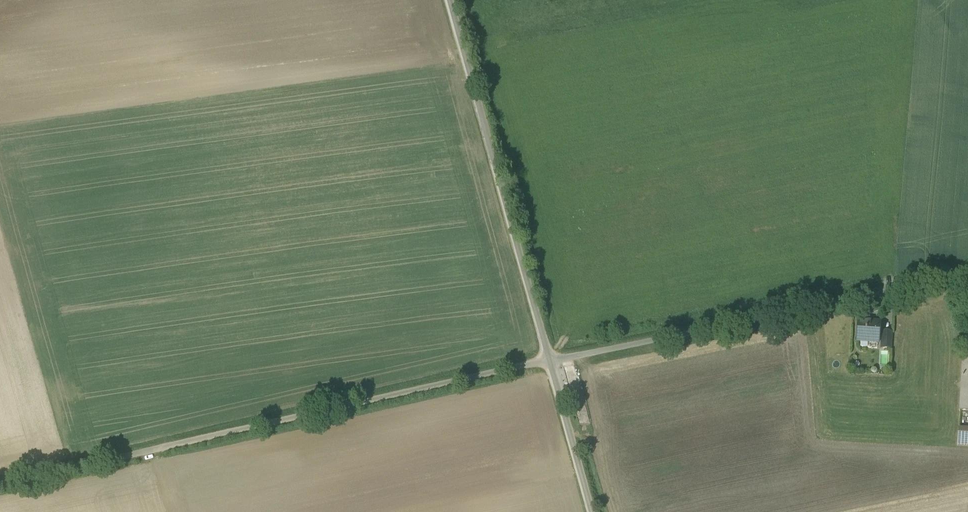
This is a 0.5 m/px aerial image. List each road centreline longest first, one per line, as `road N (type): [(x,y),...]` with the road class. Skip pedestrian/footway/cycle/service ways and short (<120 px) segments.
road 1 (unclassified): [(547,358),(0,476)]
road 2 (unclassified): [(547,358),(967,260)]
road 3 (unclassified): [(547,358),(448,0)]
road 4 (unclassified): [(593,511),(547,358)]

